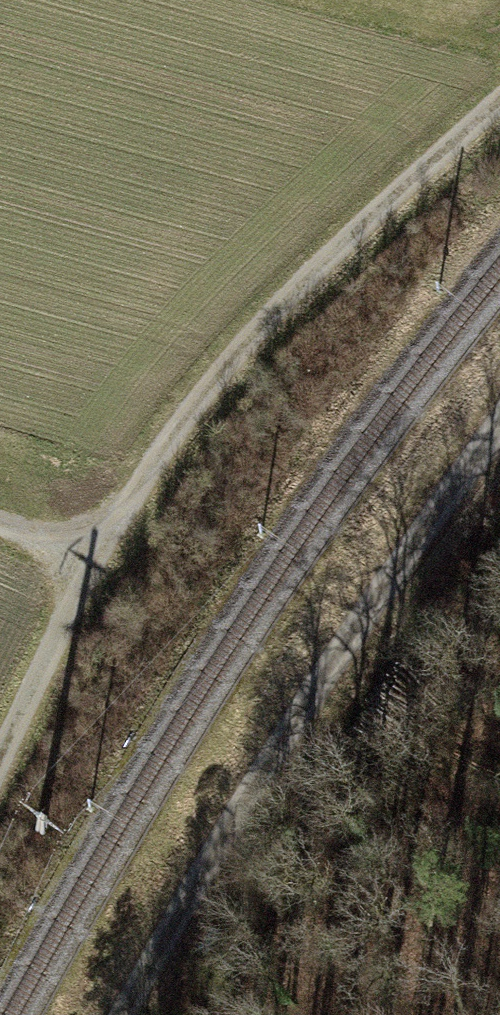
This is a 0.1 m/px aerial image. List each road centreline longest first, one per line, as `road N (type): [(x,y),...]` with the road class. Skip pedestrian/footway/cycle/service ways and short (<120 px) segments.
road 1 (track): [(0,764),(84,585),(216,382),(499,124)]
road 2 (track): [(116,1014),(215,826),(499,397)]

